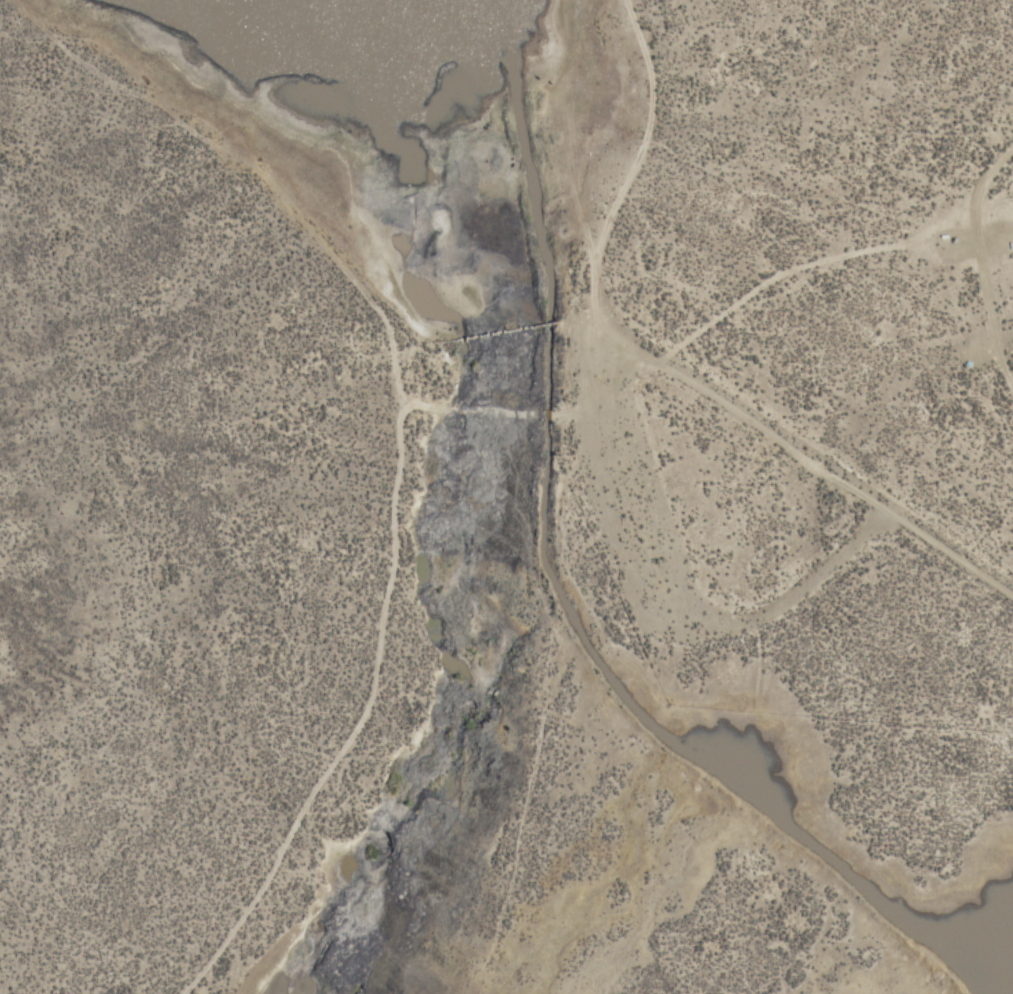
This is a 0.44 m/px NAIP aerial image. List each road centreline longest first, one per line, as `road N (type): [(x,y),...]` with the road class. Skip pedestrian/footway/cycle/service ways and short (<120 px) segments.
road 1 (track): [(32,22),(114,82),(231,146),(381,319),(394,394),(412,401)]
road 2 (track): [(654,360),(773,272),(970,221)]
road 3 (track): [(549,96),(553,140),(591,252)]

